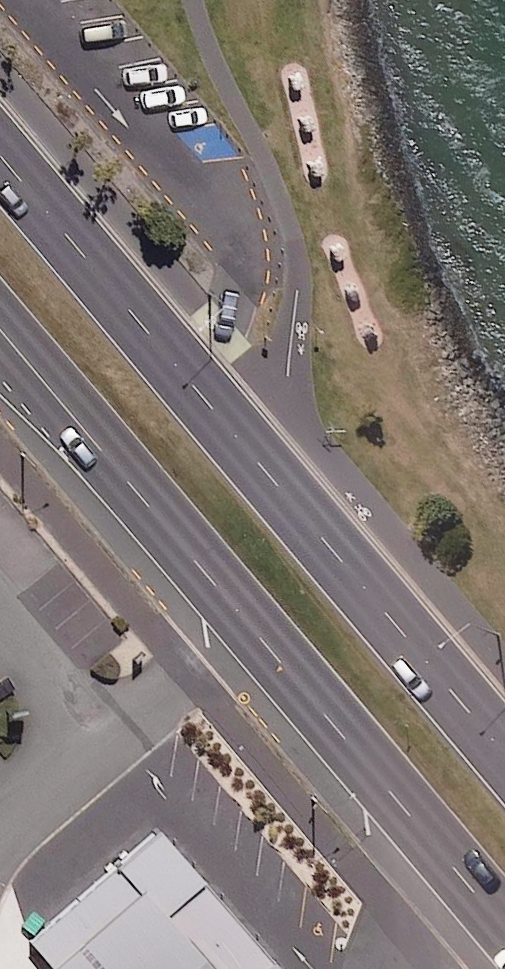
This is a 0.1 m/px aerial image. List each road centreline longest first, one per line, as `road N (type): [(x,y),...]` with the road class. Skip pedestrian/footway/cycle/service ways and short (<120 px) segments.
road 1 (secondary): [(0,155),(504,762)]
road 2 (secondary): [(504,930),(0,327)]

